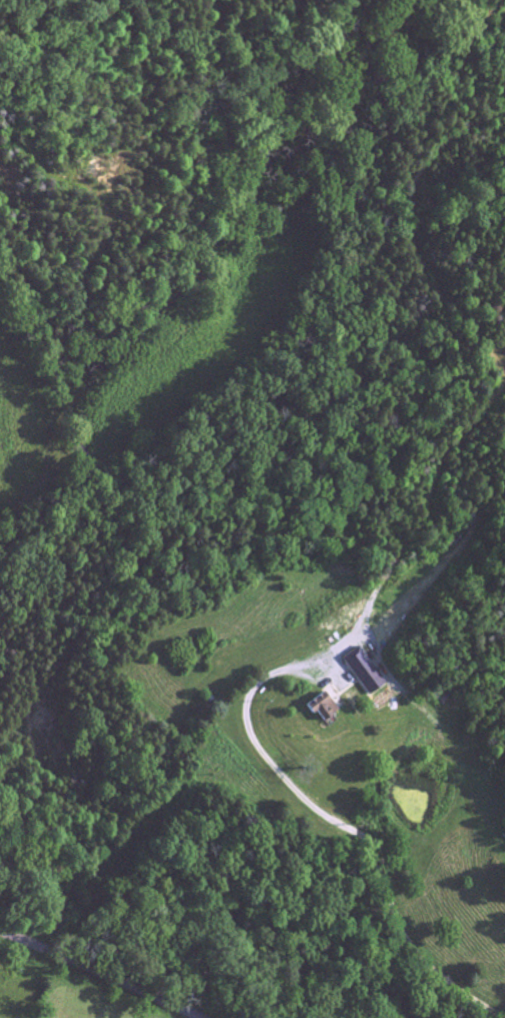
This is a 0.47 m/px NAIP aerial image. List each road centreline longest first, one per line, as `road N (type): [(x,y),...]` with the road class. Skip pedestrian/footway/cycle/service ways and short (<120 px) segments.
road 1 (residential): [(504,1017),(429,967),(400,926),(375,846),(324,817),(258,748),(249,709),(274,677)]
road 2 (residential): [(0,934),(222,1017)]

